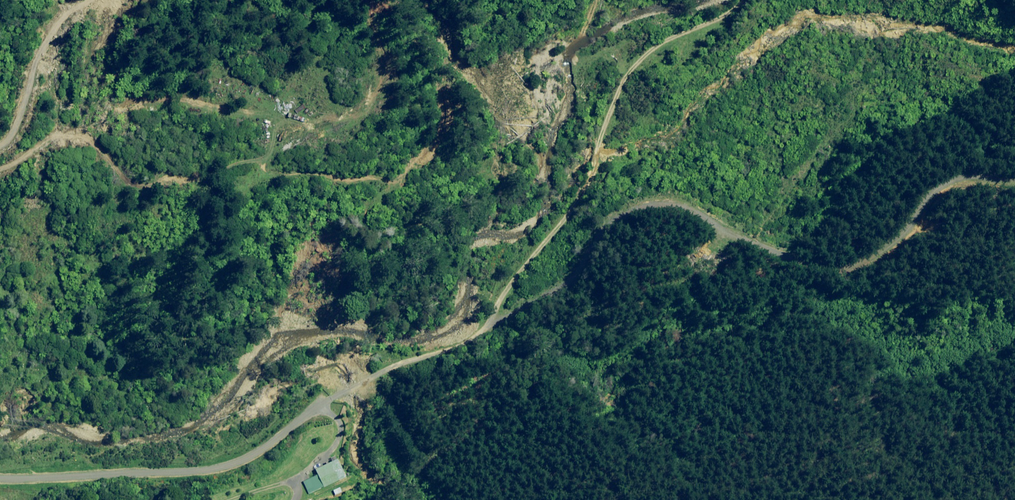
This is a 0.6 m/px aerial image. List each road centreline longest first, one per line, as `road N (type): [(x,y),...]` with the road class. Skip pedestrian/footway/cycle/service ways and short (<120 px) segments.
road 1 (unclassified): [(0,478),(160,476),(232,466),(391,367),(472,338),(495,318),(506,290),(569,212),(594,168),(616,93),(642,57),(726,14)]
road 2 (track): [(1014,184),(956,162),(915,230),(861,267),(769,247),(676,202),(641,202),(612,217),(569,281),(495,318)]
road 3 (track): [(322,405),(337,419),(338,436),(296,477),(289,499)]

